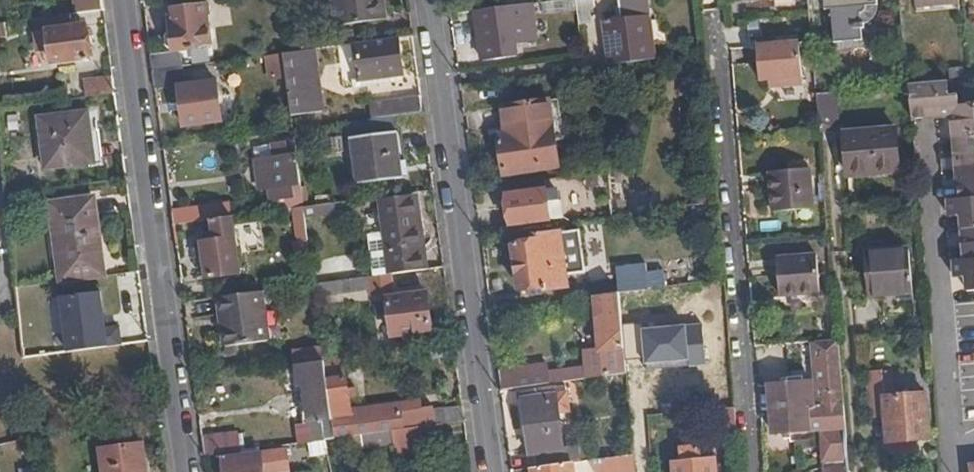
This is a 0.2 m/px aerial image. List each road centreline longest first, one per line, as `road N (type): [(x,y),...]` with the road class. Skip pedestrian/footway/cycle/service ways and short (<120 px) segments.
road 1 (residential): [(427,0),(491,471)]
road 2 (residential): [(123,0),(185,471)]
road 3 (residential): [(717,40),(757,471)]
road 4 (residential): [(928,133),(958,471)]

